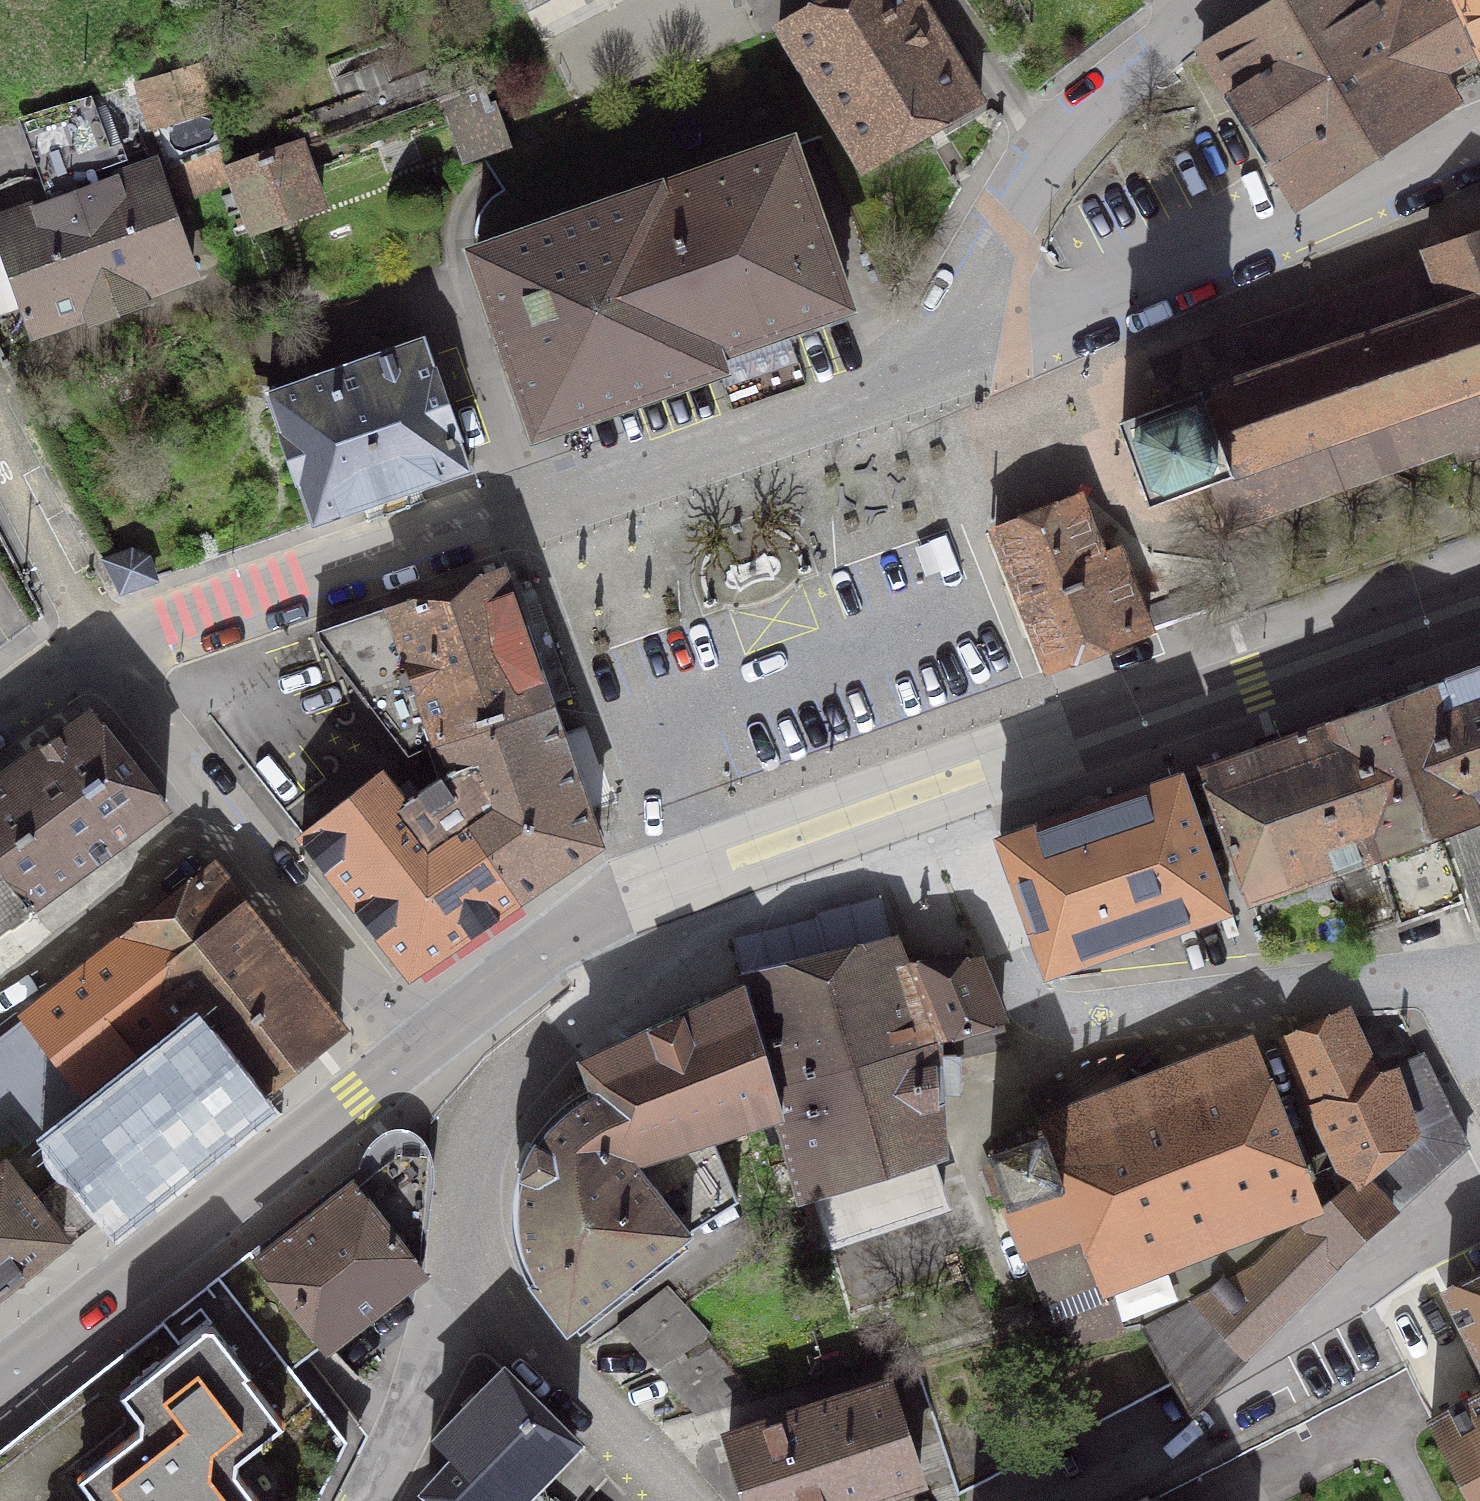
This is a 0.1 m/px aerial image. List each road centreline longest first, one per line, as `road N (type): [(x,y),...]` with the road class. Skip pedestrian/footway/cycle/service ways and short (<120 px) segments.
road 1 (residential): [(108,648),(932,372)]
road 2 (residential): [(938,786),(1018,986),(1035,1005),(1092,1013),(1395,982),(1445,1004)]
road 3 (residential): [(932,372),(1351,207),(1479,144)]
road 4 (primary): [(1479,598),(938,786)]
road 5 (primary): [(422,1046),(0,1378)]
road 6 (residential): [(1479,1200),(1229,1411),(1066,1500)]
road 7 (residential): [(108,648),(422,1046)]
road 8 (residential): [(478,1245),(477,1166),(506,1088),(659,935),(712,865)]
road 9 (residential): [(932,372),(1009,208),(1040,163),(1179,30)]
road 10 (primary): [(712,865),(596,913),(422,1046)]
road 11 (residential): [(478,1245),(508,1305),(562,1378),(675,1500)]
road 12 (residential): [(368,1500),(435,1364),(478,1245)]
road 13 (primary): [(938,786),(712,865)]
road 14 (residential): [(108,648),(0,444)]
road 15 (residential): [(108,648),(67,665),(0,714)]

